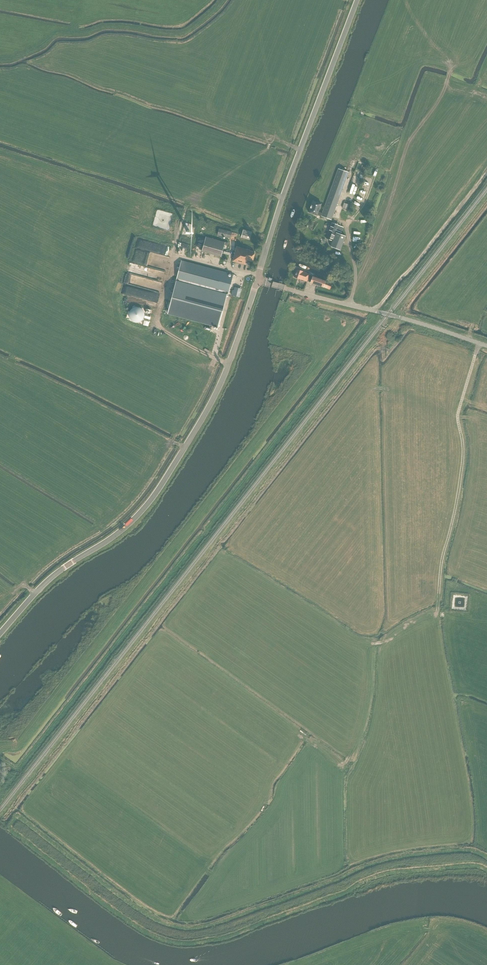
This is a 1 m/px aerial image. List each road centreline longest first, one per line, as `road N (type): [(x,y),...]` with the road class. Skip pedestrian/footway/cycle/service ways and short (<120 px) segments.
road 1 (unclassified): [(0,634),(48,582),(116,535),(151,498),(221,382),(257,281)]
road 2 (unclassified): [(257,281),(356,0)]
road 3 (unclassified): [(486,346),(257,281)]
road 4 (track): [(66,33),(121,26),(182,33),(223,0)]

